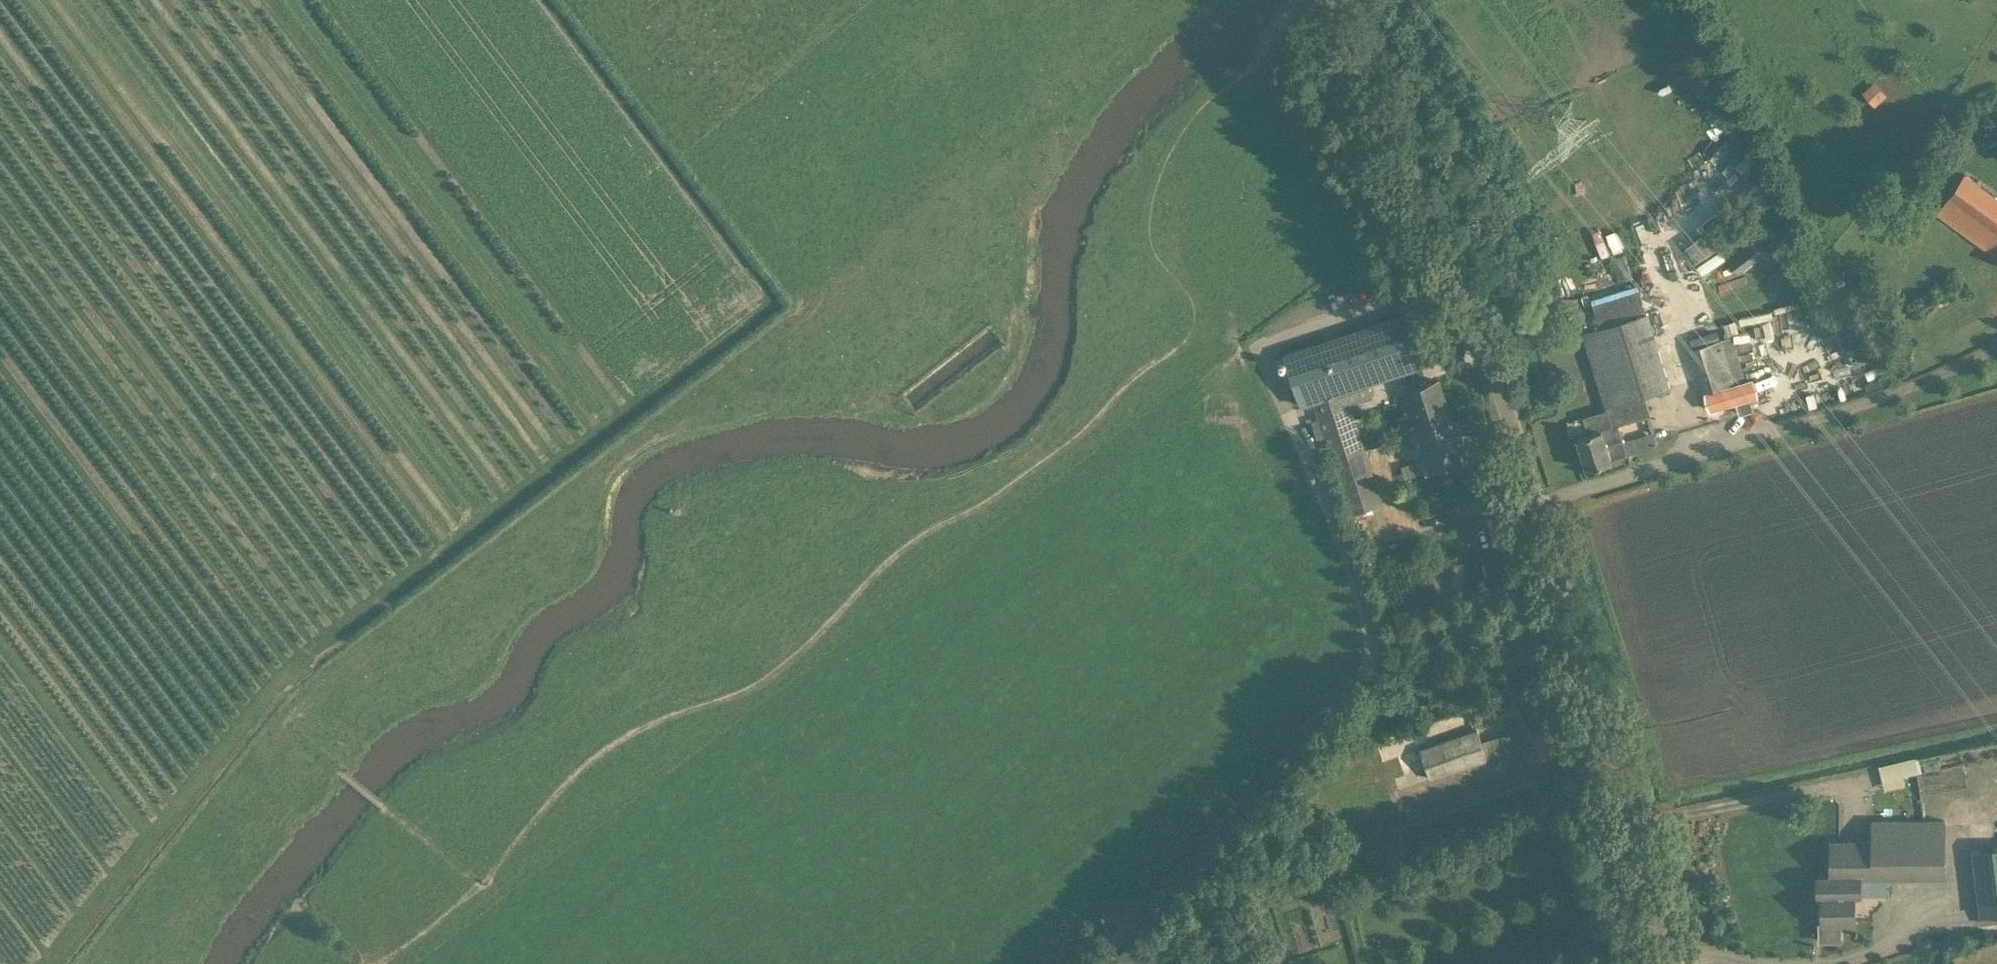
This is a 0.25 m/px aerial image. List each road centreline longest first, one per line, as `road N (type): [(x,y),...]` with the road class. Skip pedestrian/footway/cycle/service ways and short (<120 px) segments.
road 1 (unclassified): [(1706,963),(1592,600),(1464,236),(1338,0)]

